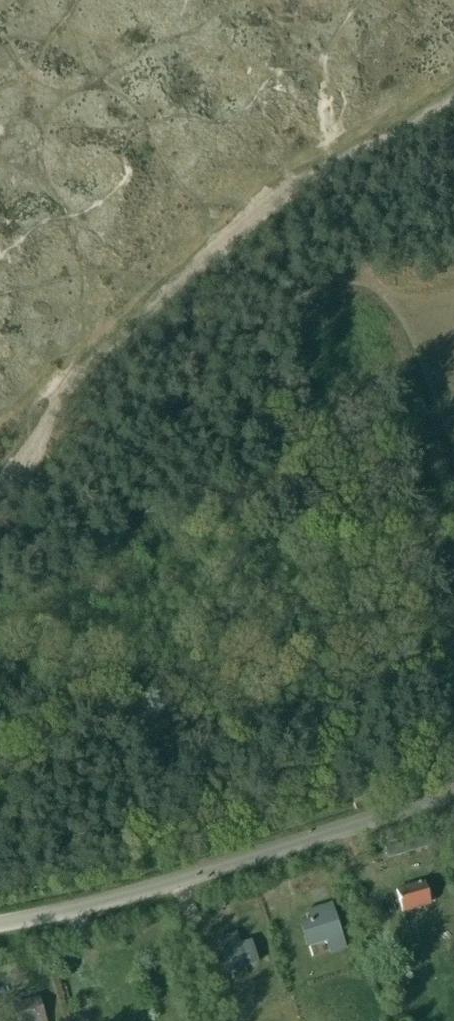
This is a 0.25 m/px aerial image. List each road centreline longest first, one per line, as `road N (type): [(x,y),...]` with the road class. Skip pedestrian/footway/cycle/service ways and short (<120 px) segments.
road 1 (track): [(0,479),(33,451),(90,370),(274,202),(453,97)]
road 2 (unclassified): [(0,925),(82,909),(453,795)]

